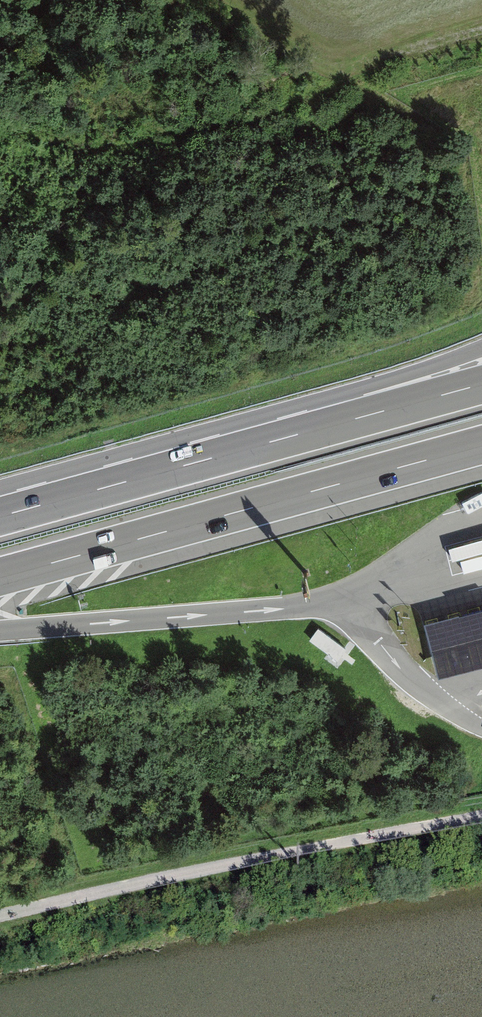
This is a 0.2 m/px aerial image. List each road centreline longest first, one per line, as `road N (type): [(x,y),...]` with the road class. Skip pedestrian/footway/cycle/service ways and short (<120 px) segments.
road 1 (motorway): [(0,578),(481,446)]
road 2 (track): [(481,814),(0,914)]
road 3 (motorway): [(481,348),(31,506)]
road 4 (motorway): [(481,384),(31,506)]
road 5 (motorway): [(0,631),(344,604)]
road 6 (track): [(361,66),(481,32)]

